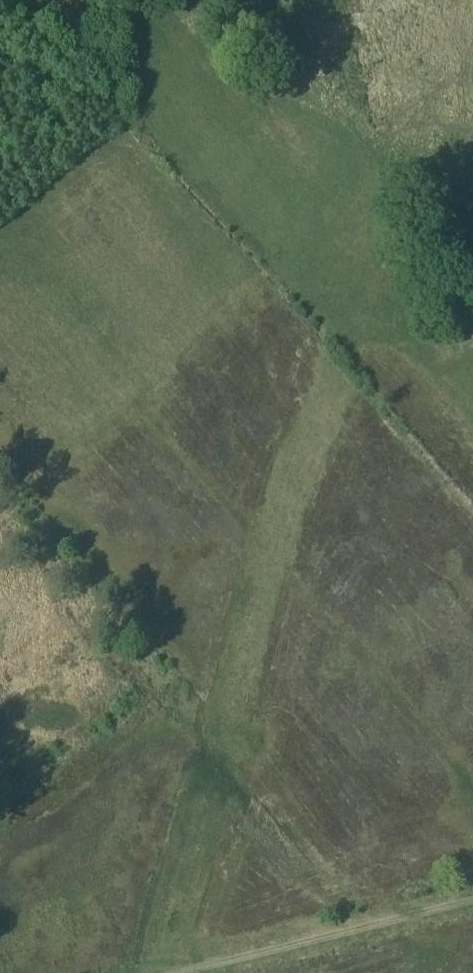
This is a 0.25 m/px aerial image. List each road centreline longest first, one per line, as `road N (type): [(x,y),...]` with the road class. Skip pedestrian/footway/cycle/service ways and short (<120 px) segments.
road 1 (track): [(184,972),(472,899)]

